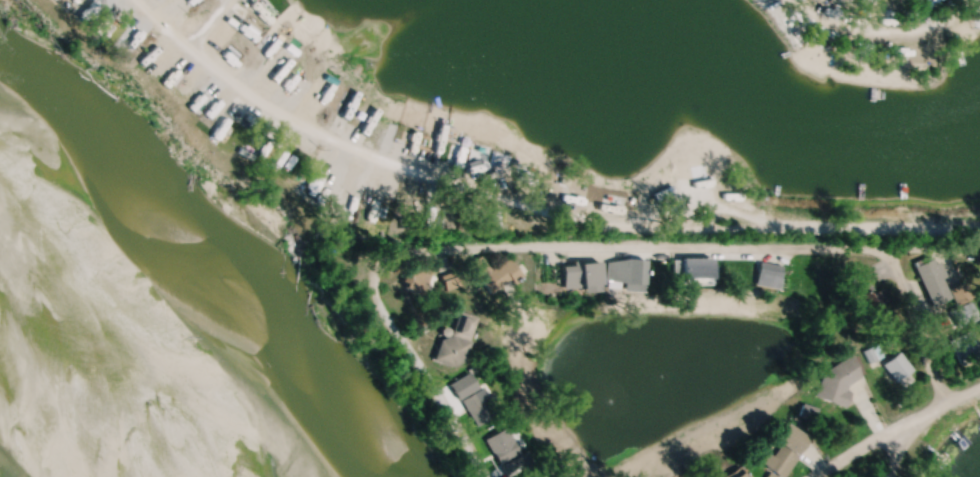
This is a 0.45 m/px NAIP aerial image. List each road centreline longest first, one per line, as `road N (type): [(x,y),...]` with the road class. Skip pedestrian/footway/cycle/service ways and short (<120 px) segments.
road 1 (residential): [(979,230),(637,226),(427,176),(296,124),(236,86),(137,0)]
road 2 (residential): [(890,249),(378,258),(367,266),(375,302),(461,438)]
road 3 (residential): [(979,391),(931,411),(825,476)]
road 4 (residential): [(890,249),(948,404)]

